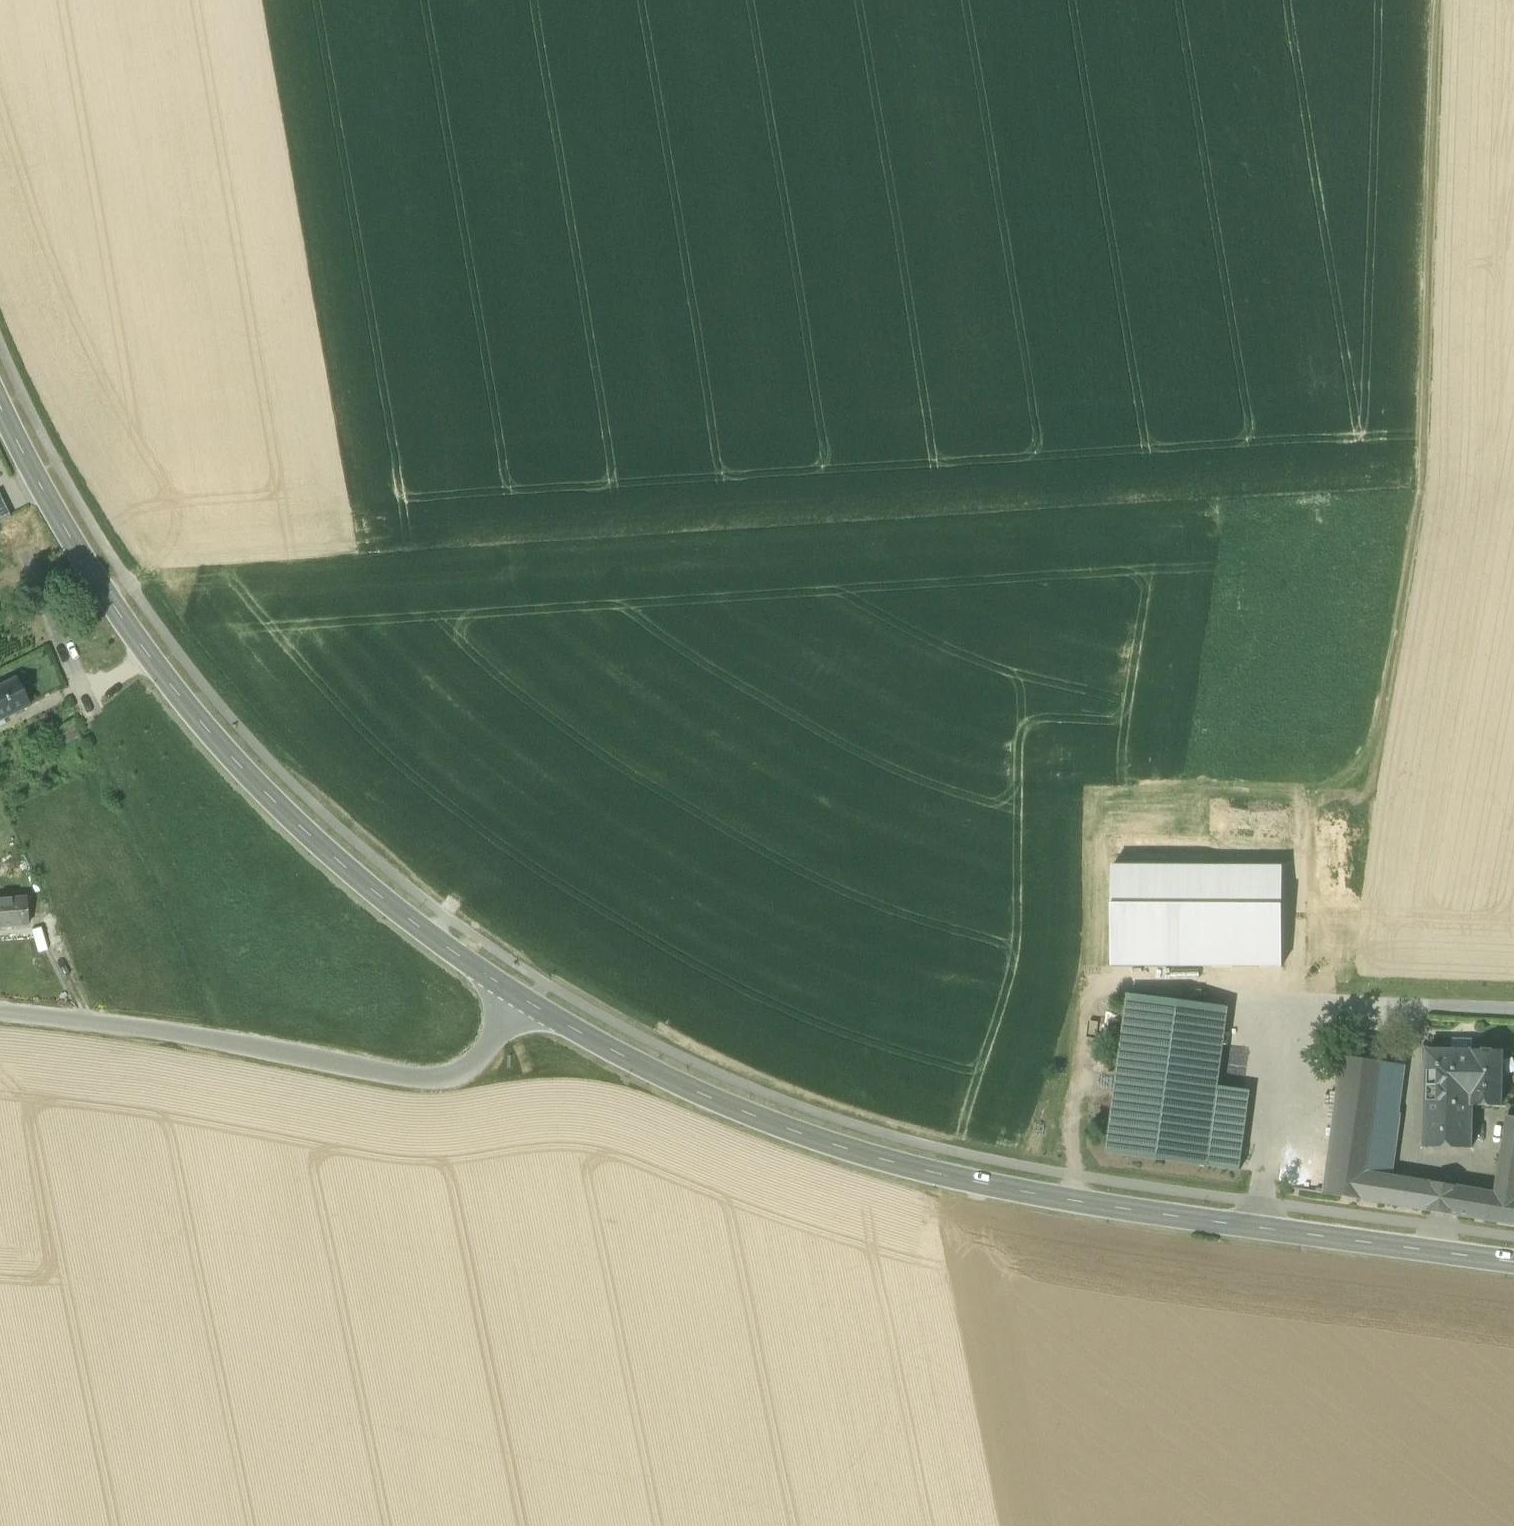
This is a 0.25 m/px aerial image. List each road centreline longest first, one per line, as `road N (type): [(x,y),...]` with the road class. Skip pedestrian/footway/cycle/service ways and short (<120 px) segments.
road 1 (tertiary): [(1513,1264),(1122,1209),(890,1163),(745,1113),(615,1054),(528,1003)]
road 2 (tertiary): [(528,1003),(333,856),(208,731),(117,612),(0,406)]
road 3 (unclassified): [(0,1012),(123,1025),(430,1081),(457,1076),(528,1003)]

